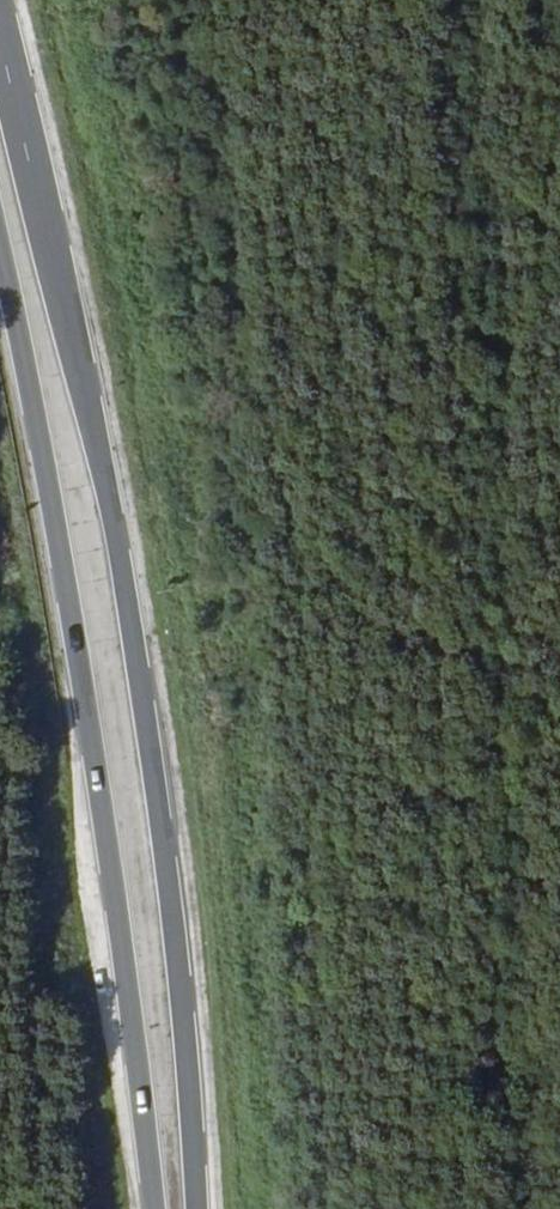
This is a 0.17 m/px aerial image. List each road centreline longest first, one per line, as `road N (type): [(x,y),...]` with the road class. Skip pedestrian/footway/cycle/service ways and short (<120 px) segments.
road 1 (primary): [(199,1208),(150,744),(108,490),(0,43)]
road 2 (primary): [(0,261),(108,841),(153,1208)]

